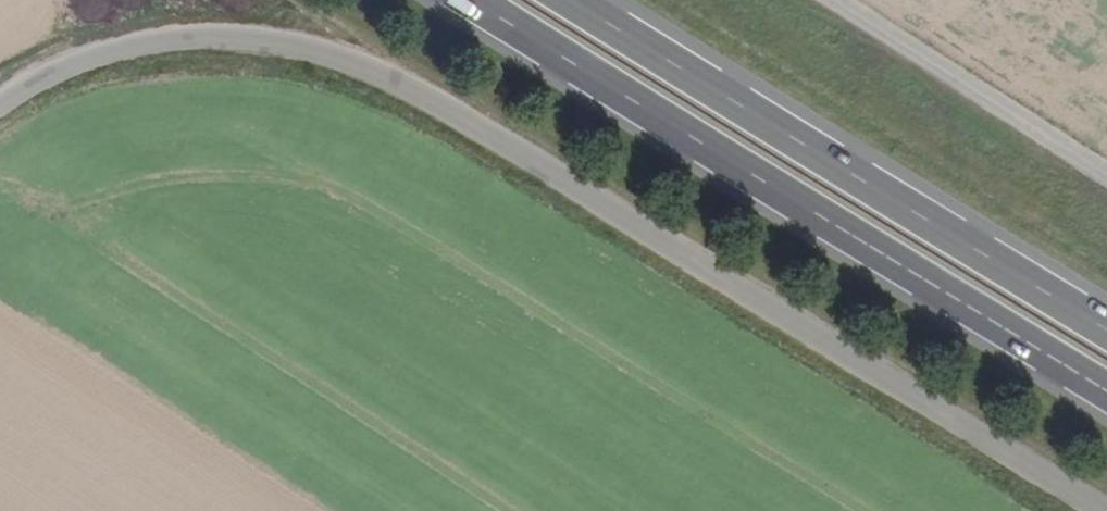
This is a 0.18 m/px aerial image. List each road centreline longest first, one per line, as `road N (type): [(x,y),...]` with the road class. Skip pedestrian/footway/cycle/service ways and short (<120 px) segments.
road 1 (unclassified): [(0,104),(81,58),(168,38),(265,39),(370,68),(444,104),(1102,510)]
road 2 (trunk): [(471,0),(1106,391)]
road 3 (trunk): [(1106,329),(567,0)]

